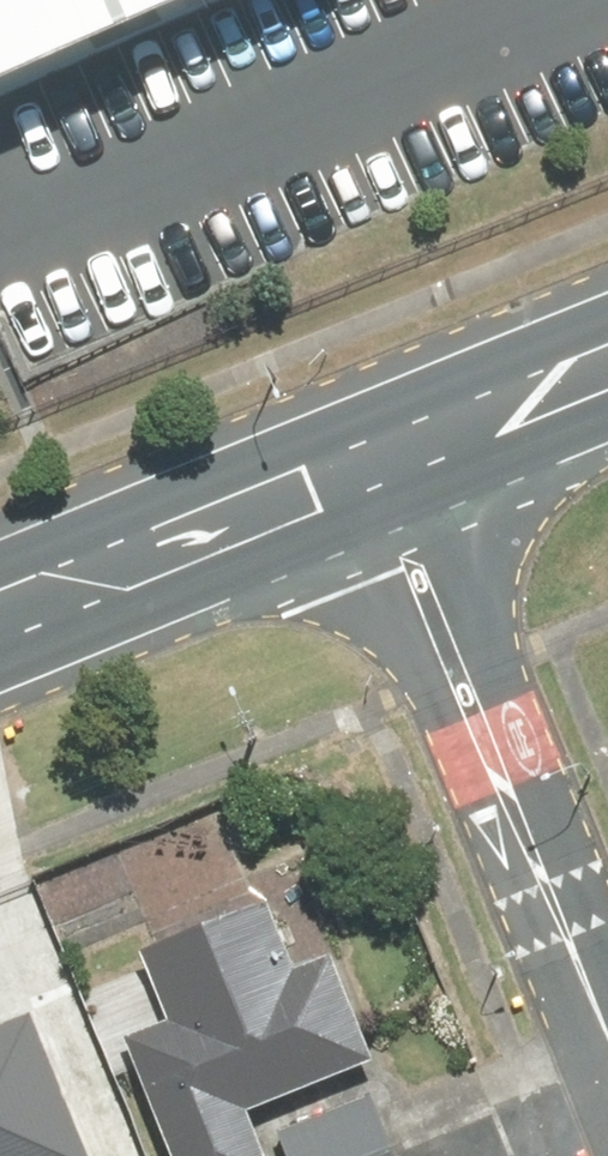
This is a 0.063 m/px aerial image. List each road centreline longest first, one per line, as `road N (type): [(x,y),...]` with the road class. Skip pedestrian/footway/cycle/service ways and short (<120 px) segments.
road 1 (residential): [(373,490),(607,1050)]
road 2 (secondary): [(373,490),(0,629)]
road 3 (secondary): [(607,395),(373,490)]

